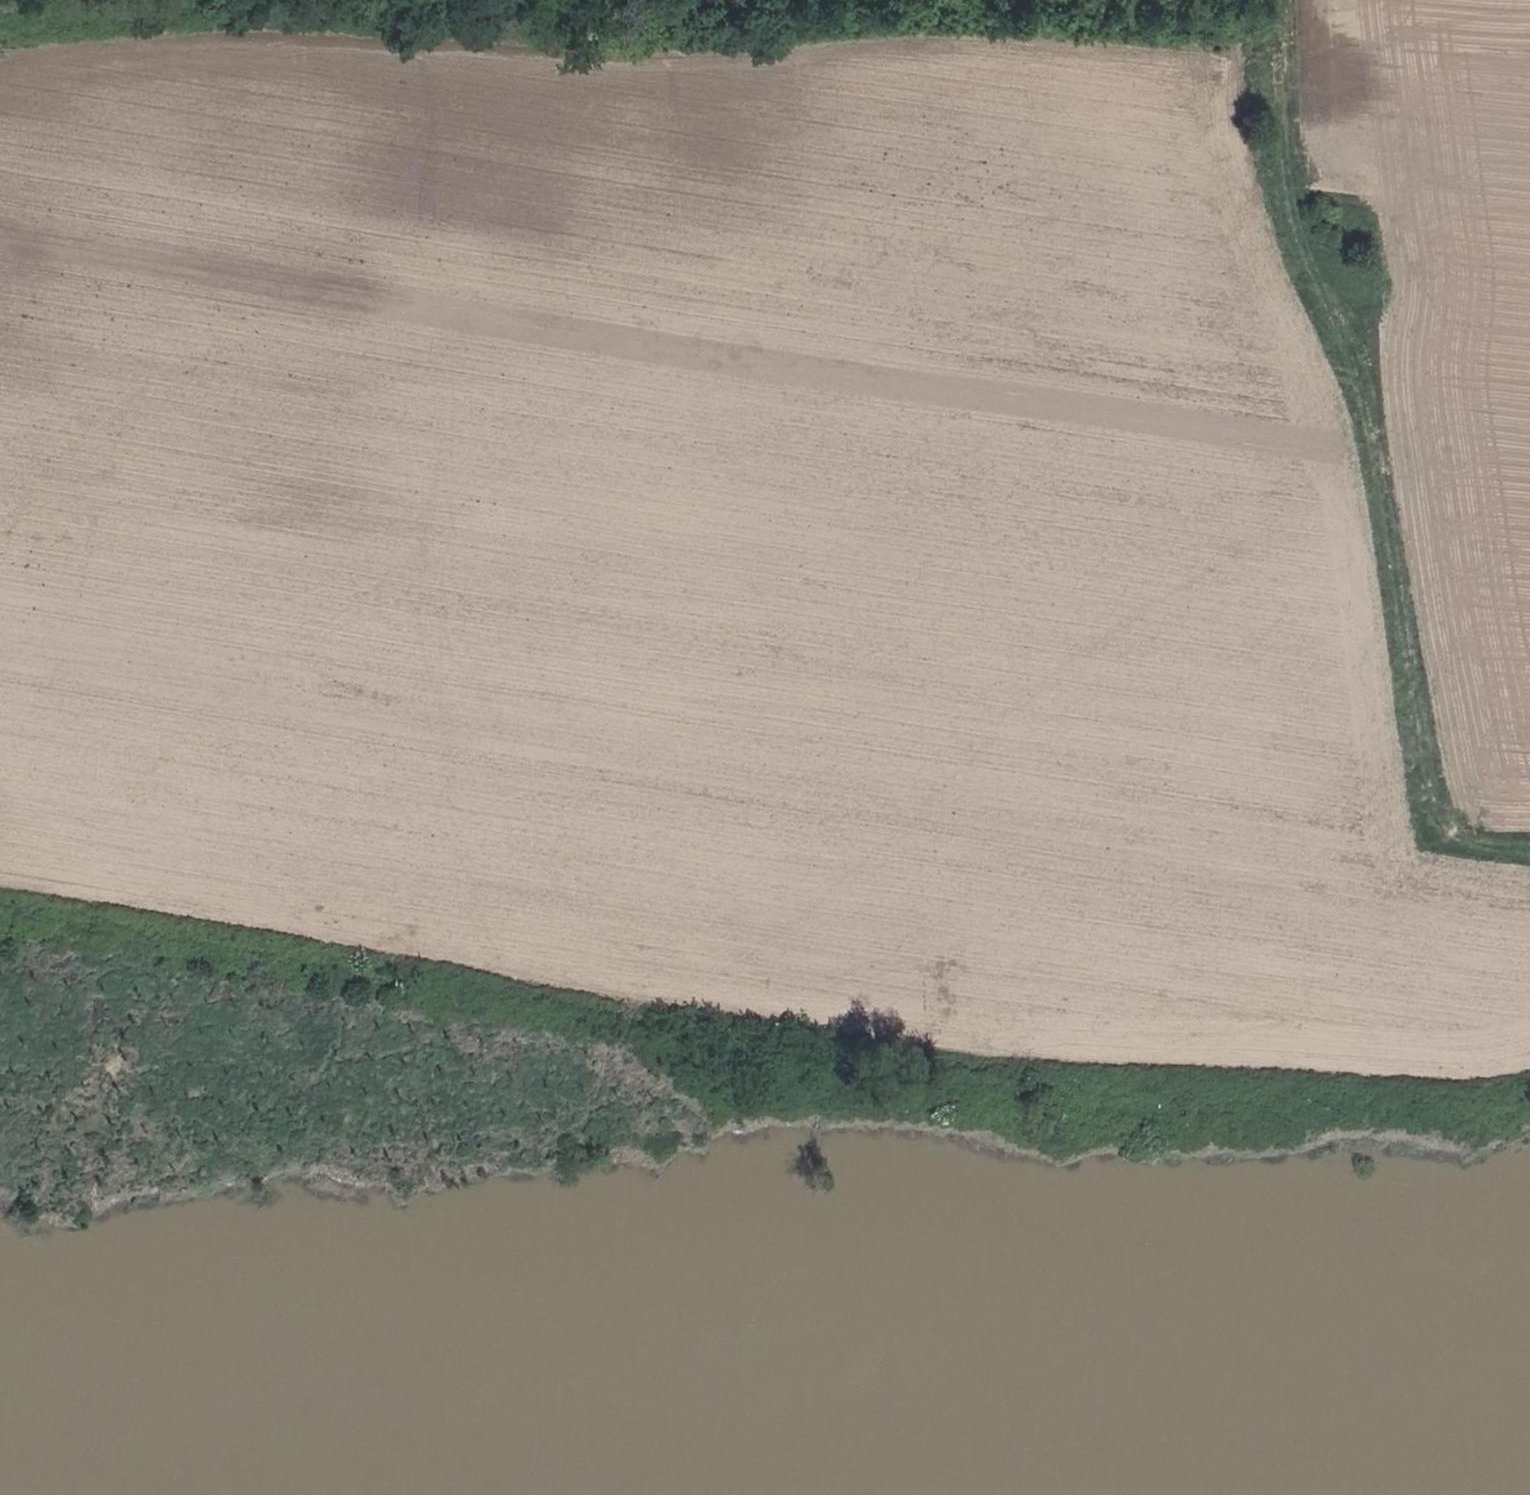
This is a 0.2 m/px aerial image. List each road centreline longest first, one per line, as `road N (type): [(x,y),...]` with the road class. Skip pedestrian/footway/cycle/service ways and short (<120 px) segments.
road 1 (track): [(1529,844),(1461,832),(1435,801),(1377,330),(1307,246),(1284,0)]

